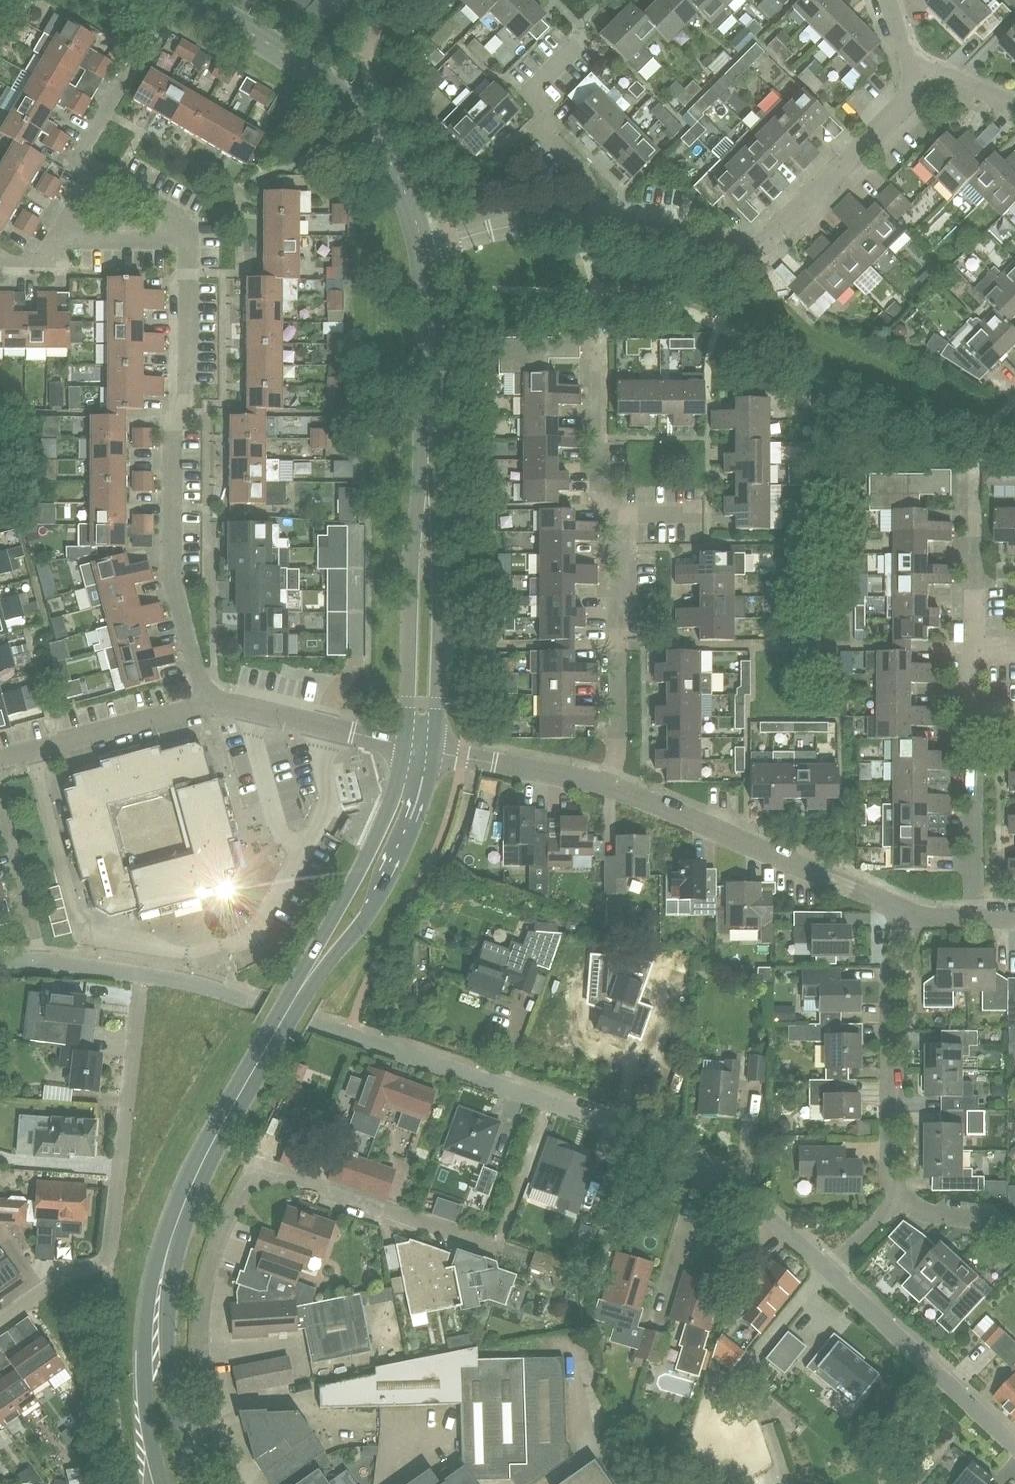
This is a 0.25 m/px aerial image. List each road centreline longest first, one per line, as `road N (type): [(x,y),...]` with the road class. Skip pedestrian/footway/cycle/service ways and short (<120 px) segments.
road 1 (residential): [(235,1483),(210,1420),(200,1356),(203,1298),(253,1169),(269,1164),(496,1246)]
road 2 (unclassified): [(346,1036),(679,1150),(833,1271)]
road 3 (residential): [(204,704),(173,568),(172,431),(186,388),(190,244)]
road 4 (residential): [(32,750),(78,930),(182,952),(232,945),(257,930),(303,850)]
road 5 (unclassified): [(592,218),(737,251),(767,244),(930,75)]
road 6 (tertiary): [(311,971),(186,1196),(158,1276),(152,1338)]
road 7 (tertiary): [(193,0),(303,63),(340,95),(381,147),(425,250)]
road 8 (residential): [(909,919),(611,787)]
road 9 (unclassified): [(138,972),(109,1255)]
road 10 (residential): [(903,1198),(890,1161),(891,971),(909,919)]
road 11 (tertiary): [(425,250),(425,532)]
road 12 (residential): [(611,787),(620,745),(620,515)]
road 13 (tertiary): [(311,971),(372,906),(410,825),(430,753)]
road 14 (unclassified): [(833,1271),(1014,1445)]
road 15 (tertiary): [(404,747),(380,826),(313,954),(311,971)]
road 16 (tertiary): [(430,753),(441,579),(425,532)]
road 17 (unclassified): [(592,218),(589,179),(541,131),(542,110),(529,97),(583,43)]
road 18 (tertiary): [(425,532),(410,577),(404,747)]
road 19 (residential): [(975,920),(973,716)]
road 20 (residential): [(620,515),(601,506),(600,336)]
road 21 (residential): [(611,787),(430,753)]
road 22 (residential): [(32,750),(204,704)]
road 23 (unclassified): [(425,250),(504,227),(592,218)]
road 24 (residential): [(973,647),(973,482)]
road 25 (residential): [(39,960),(0,803)]
road 26 (residential): [(303,850),(278,827),(245,711)]
road 27 (tertiary): [(195,1483),(171,1379),(152,1338)]
road 28 (tertiary): [(152,1338),(144,1384),(162,1483)]
road 29 (residential): [(93,179),(85,153),(137,62)]
road 30 (residential): [(190,244),(190,225),(115,179),(93,179)]
road 31 (residential): [(303,850),(328,807),(319,760),(323,729)]
road 32 (residential): [(65,232),(84,243),(190,244)]
road 33 (residential): [(0,1319),(109,1255)]

